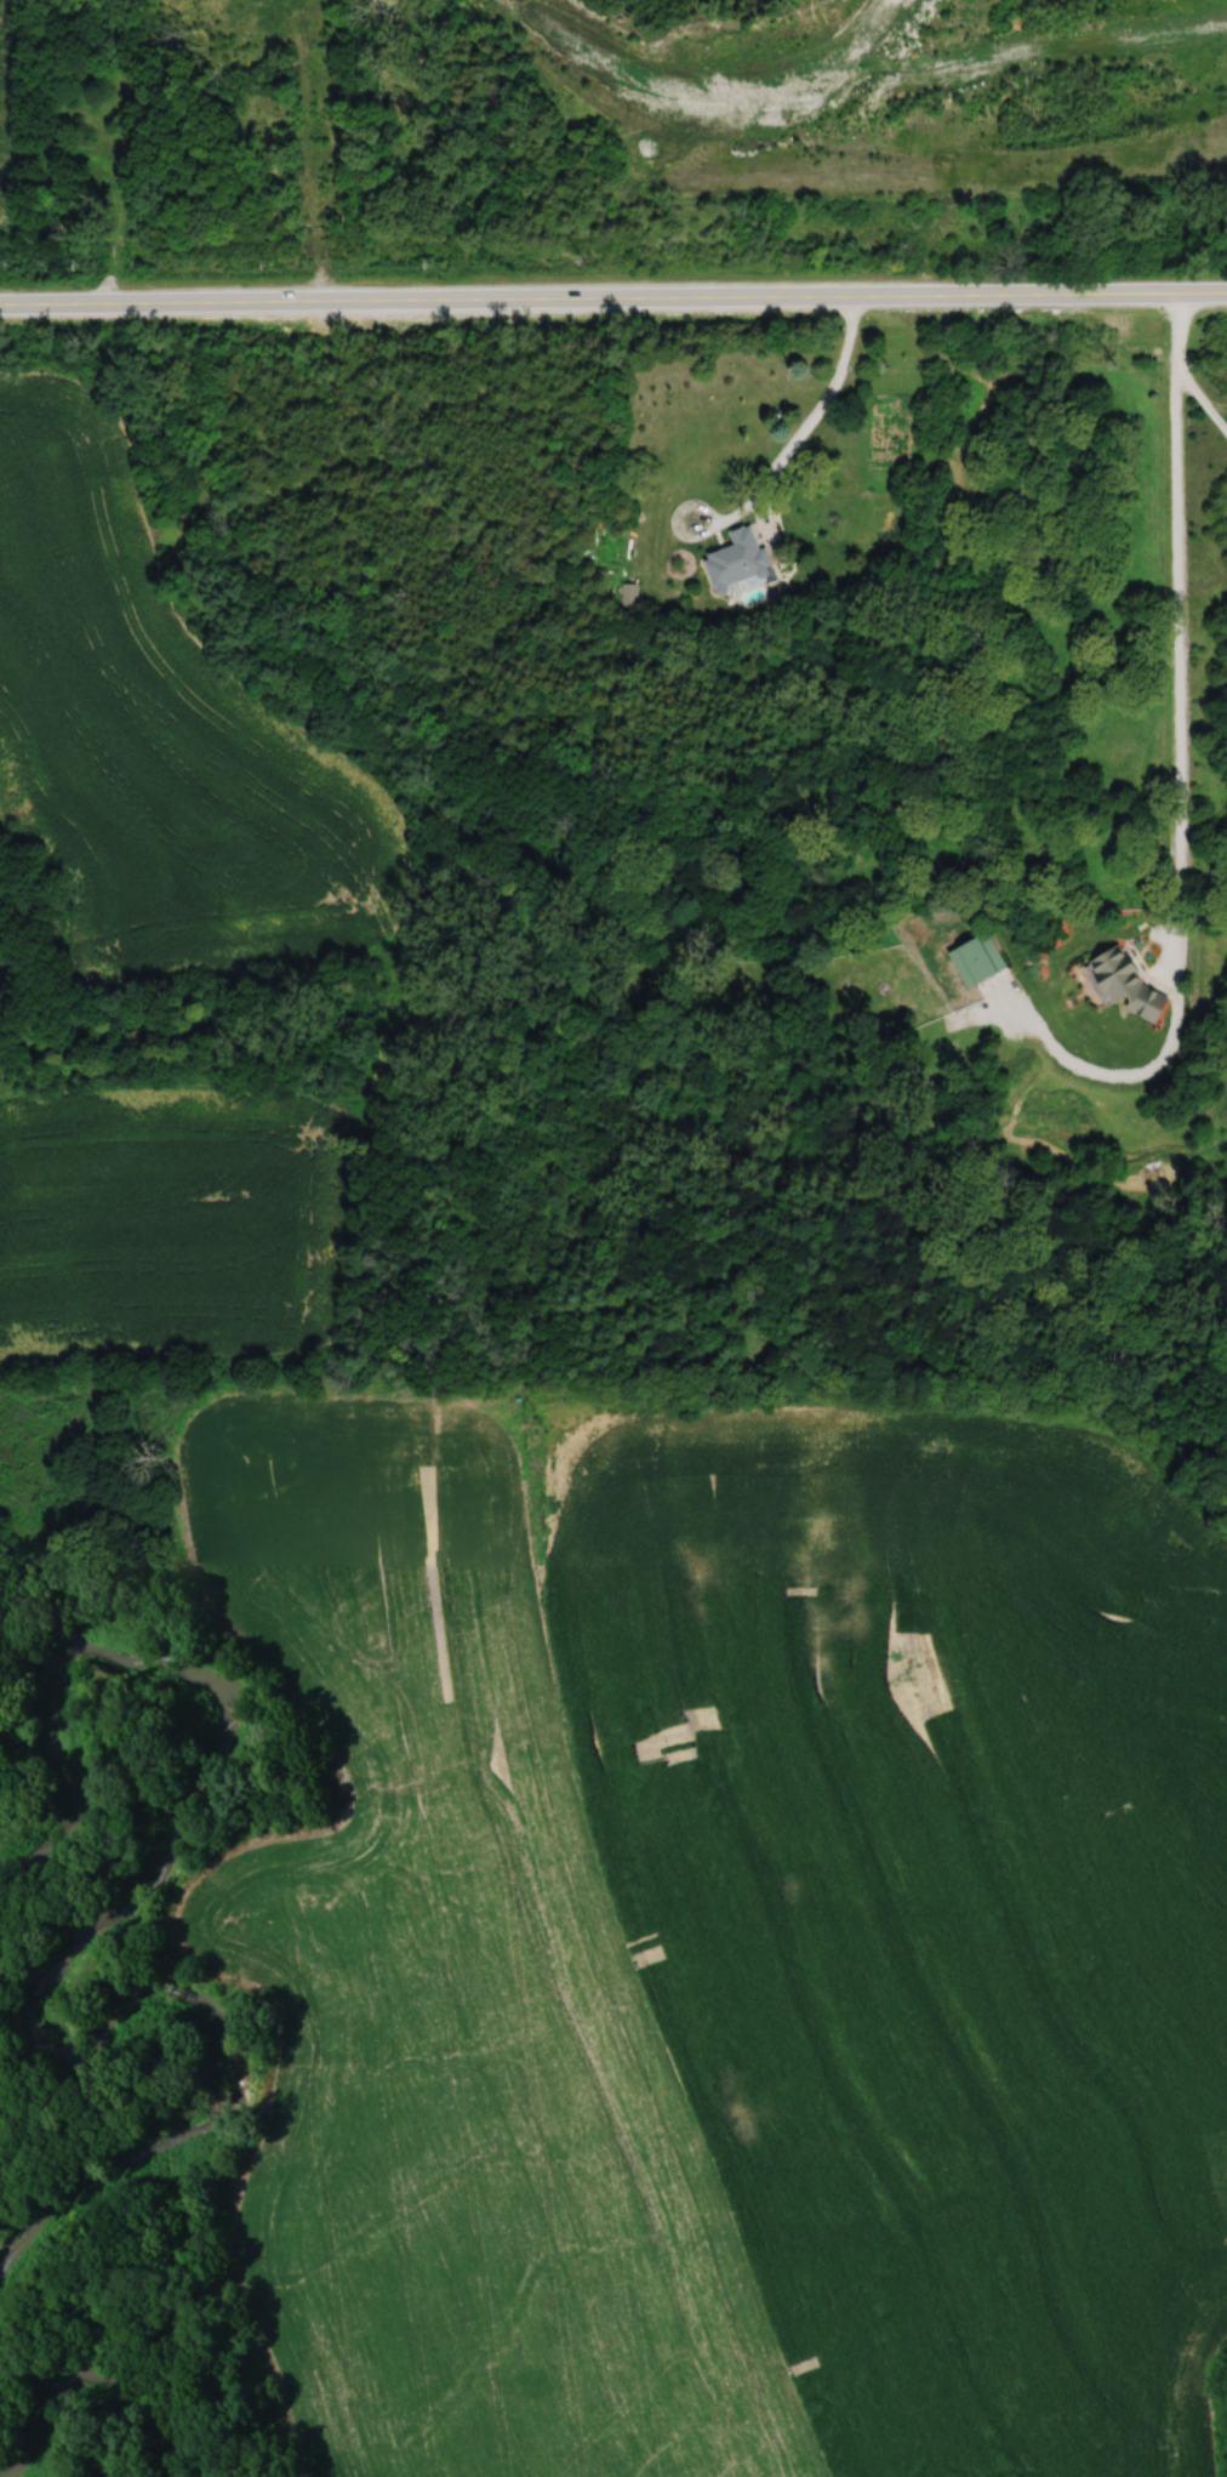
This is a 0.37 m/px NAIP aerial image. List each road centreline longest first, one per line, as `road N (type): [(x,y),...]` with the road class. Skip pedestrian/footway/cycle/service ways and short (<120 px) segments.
road 1 (secondary): [(0,298),(1226,296)]
road 2 (residential): [(1182,296),(1181,940)]

